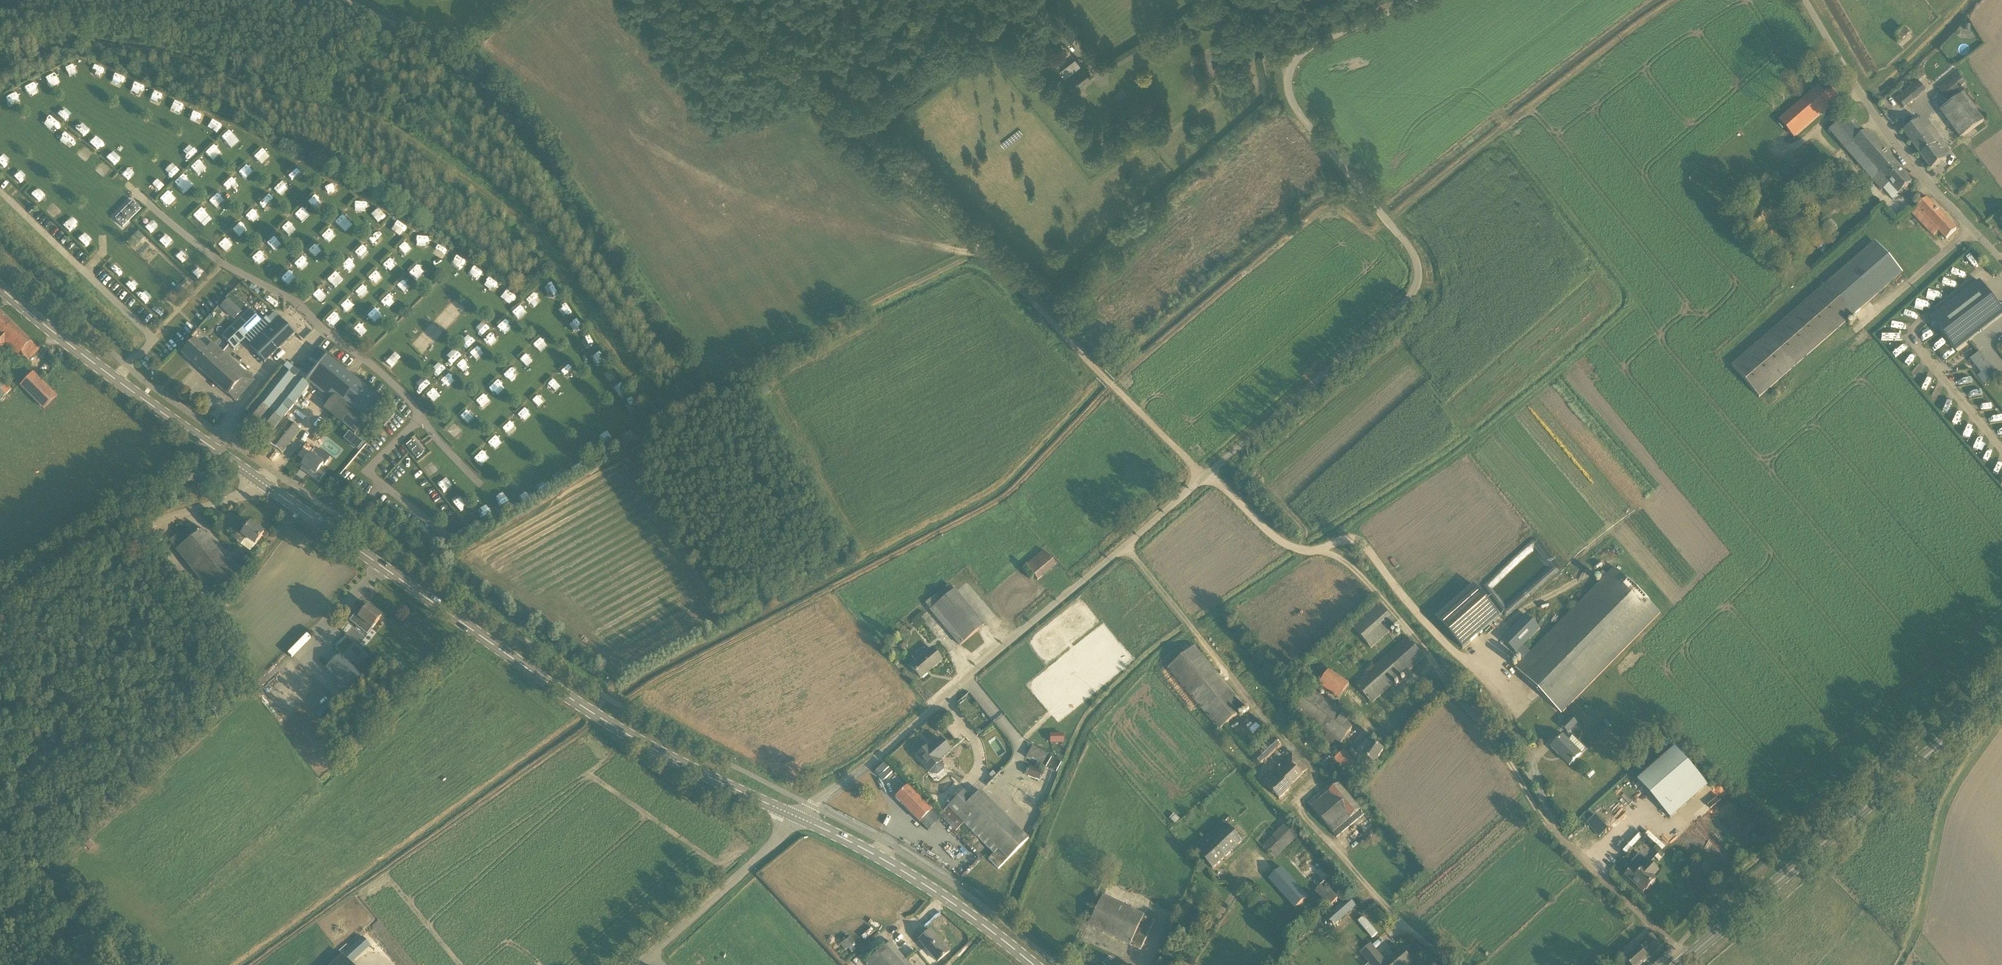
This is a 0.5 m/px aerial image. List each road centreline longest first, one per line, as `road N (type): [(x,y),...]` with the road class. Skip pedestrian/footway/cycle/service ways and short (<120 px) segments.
road 1 (unclassified): [(1206,476),(1417,287),(1414,255),(1290,90),(1297,58),(1316,42),(1409,0)]
road 2 (secondary): [(802,819),(601,718),(264,485)]
road 3 (unclassified): [(802,819),(1126,546)]
road 4 (primary): [(1687,959),(2001,691)]
road 5 (residential): [(1554,834),(1533,759),(1511,722),(1366,550),(1348,541),(1320,551)]
road 6 (residential): [(1320,551),(1357,571),(1438,664),(1554,834)]
road 7 (unclassified): [(2001,263),(1876,126),(1803,0)]
road 8 (secondary): [(264,485),(0,286)]
road 9 (track): [(1206,476),(990,257)]
road 10 (track): [(990,257),(963,259),(715,385)]
road 11 (unclassified): [(0,604),(115,536),(264,485)]
road 12 (secondary): [(1033,964),(882,858),(802,819)]
road 13 (track): [(1899,964),(1918,923),(1947,801),(2001,715)]
road 14 (track): [(861,136),(1036,0)]
road 15 (unclassified): [(639,964),(802,819)]
road 16 (track): [(861,136),(713,0)]
road 17 (track): [(0,845),(140,964)]
road 18 (residential): [(1554,834),(1687,959)]
road 19 (track): [(500,0),(454,42),(420,40),(345,0)]
road 20 (track): [(990,257),(861,136)]
road 21 (residential): [(1206,476),(1270,533),(1301,551),(1320,551)]
road 22 (residential): [(1451,964),(1364,882)]

